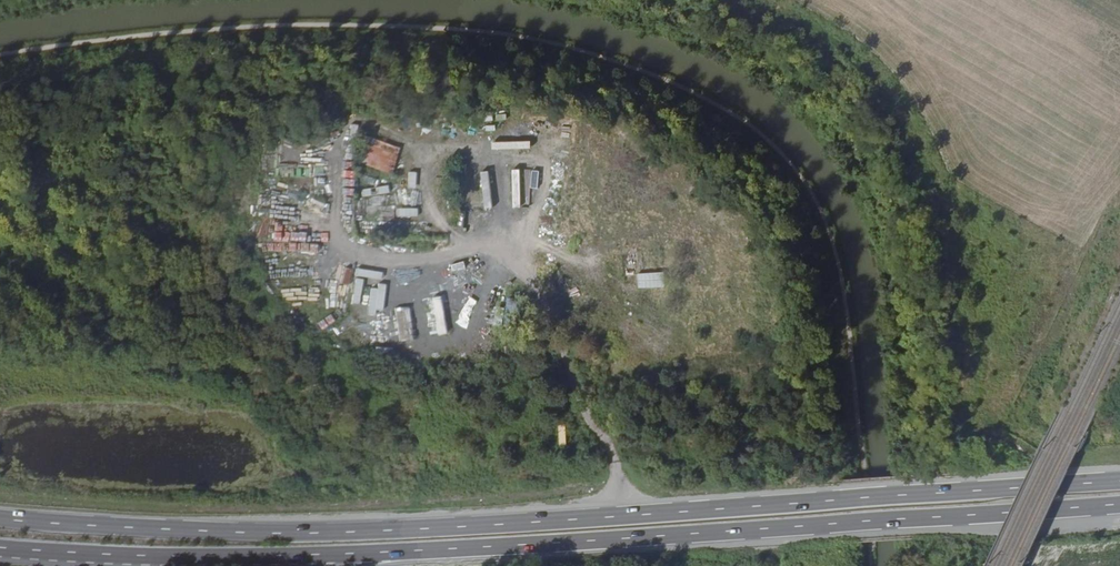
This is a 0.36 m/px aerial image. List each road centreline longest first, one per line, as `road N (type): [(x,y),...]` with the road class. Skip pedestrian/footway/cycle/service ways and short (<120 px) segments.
road 1 (trunk): [(1119,481),(306,533),(0,518)]
road 2 (trunk): [(74,553),(315,557),(1119,504)]
road 3 (track): [(642,514),(520,259)]

